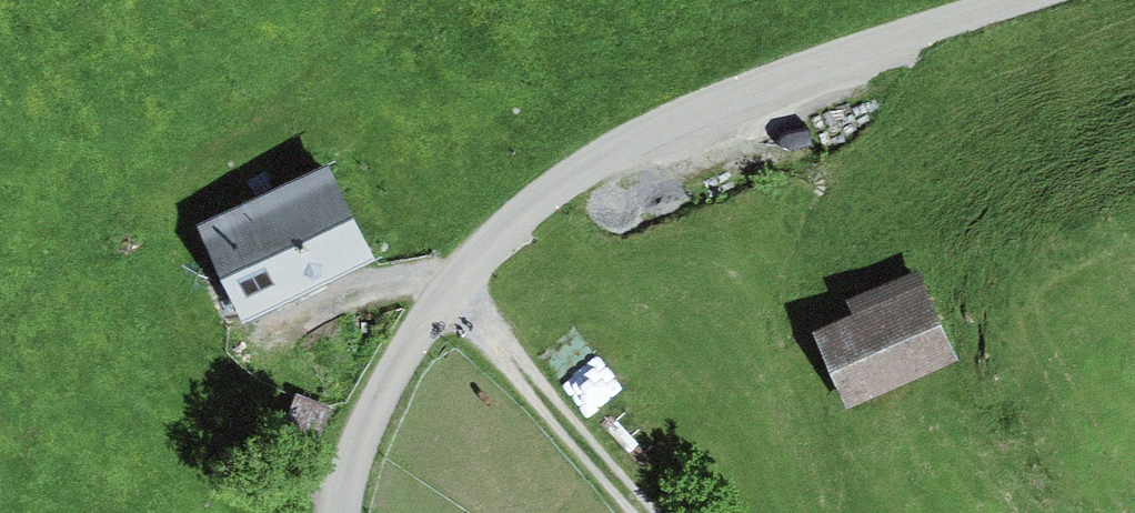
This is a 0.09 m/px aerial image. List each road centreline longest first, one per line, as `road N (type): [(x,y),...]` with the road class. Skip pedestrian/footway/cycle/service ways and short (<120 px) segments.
road 1 (unclassified): [(1005,0),(600,129),(382,368),(331,512)]
road 2 (track): [(640,512),(448,296)]

